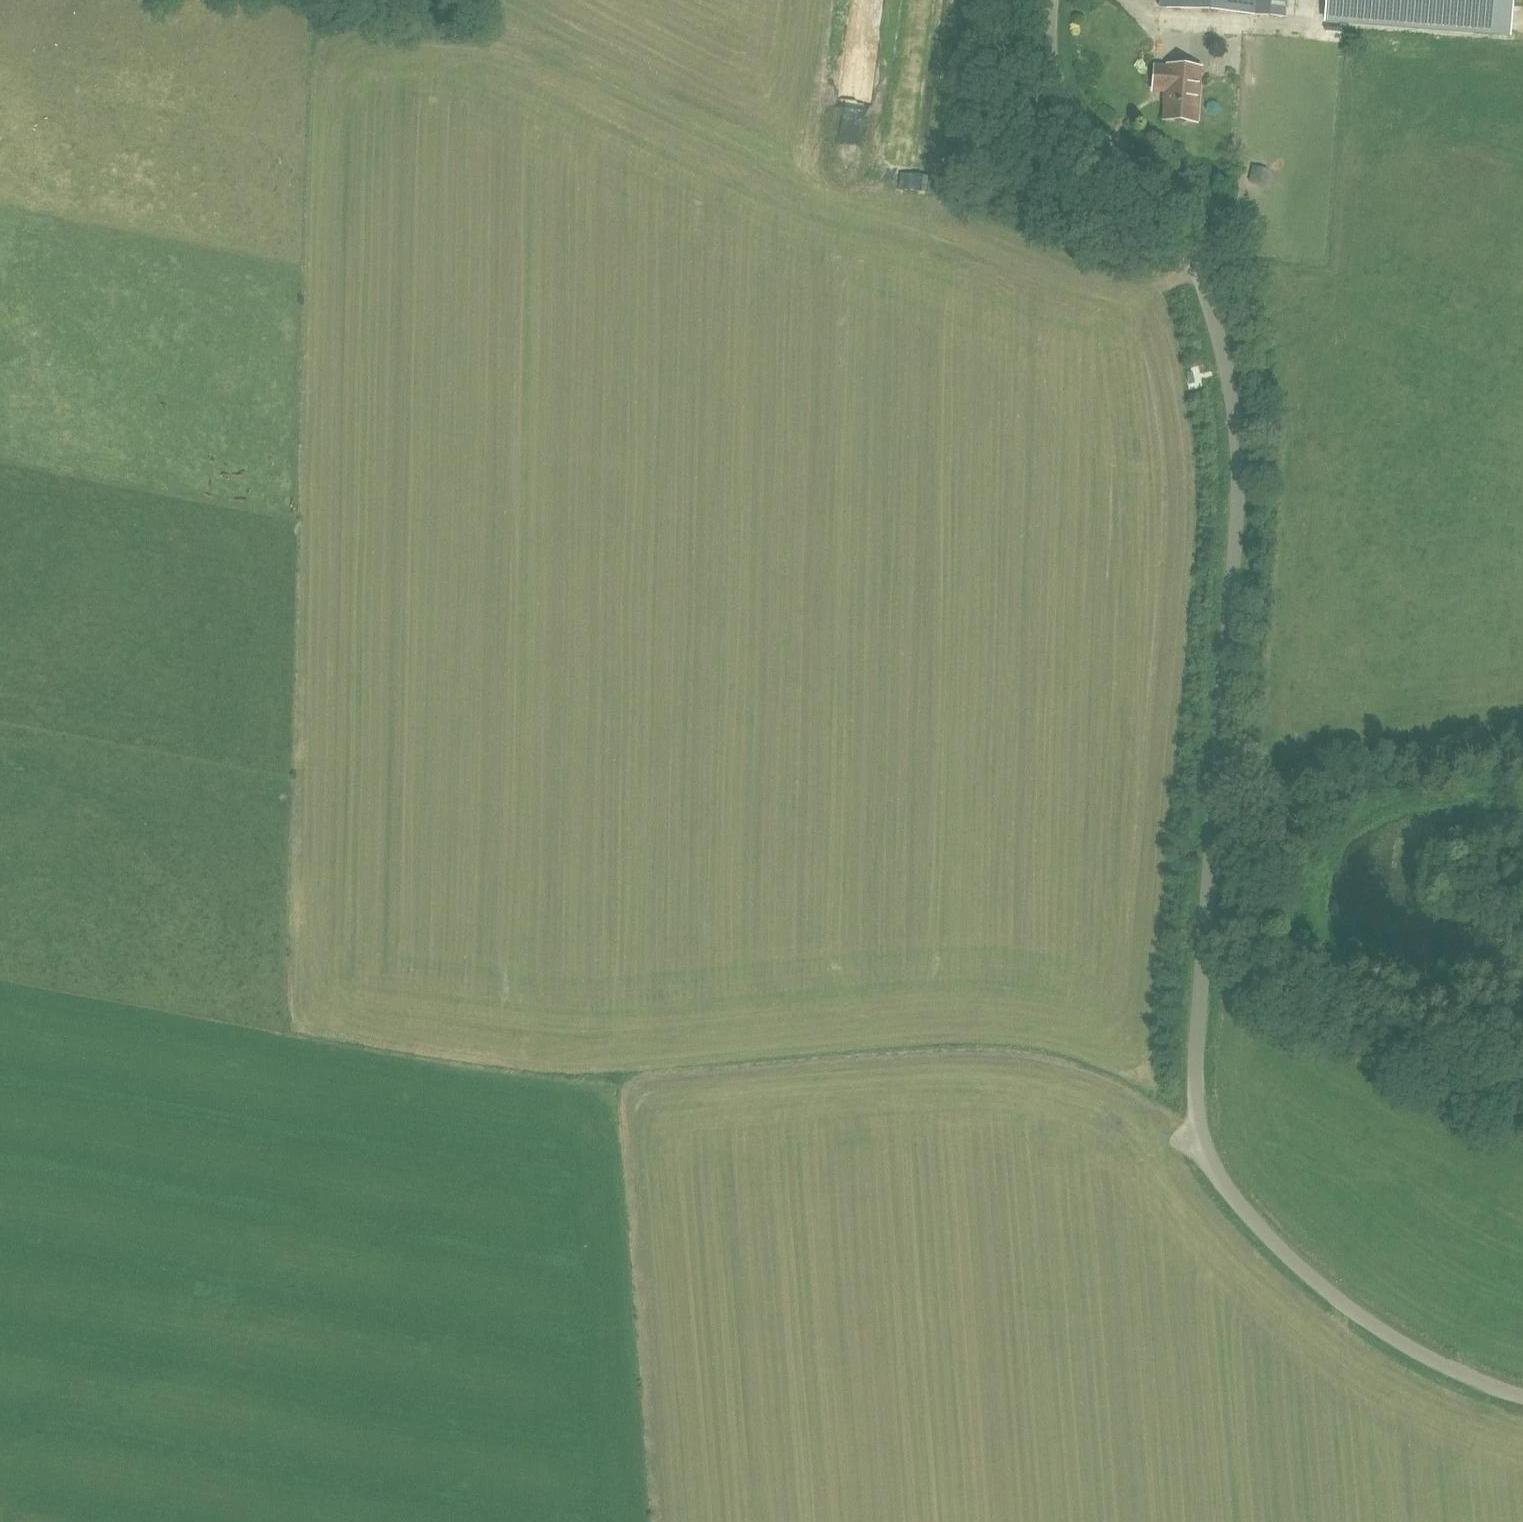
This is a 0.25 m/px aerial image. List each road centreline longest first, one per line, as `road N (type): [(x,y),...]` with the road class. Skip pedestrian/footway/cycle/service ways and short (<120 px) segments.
road 1 (unclassified): [(1522,1398),(1449,1369),(1344,1304),(1284,1253),(1210,1162),(1199,1080),(1241,486),(1235,406),(1215,309),(1178,213),(1090,133),(1059,81),(1056,0)]

